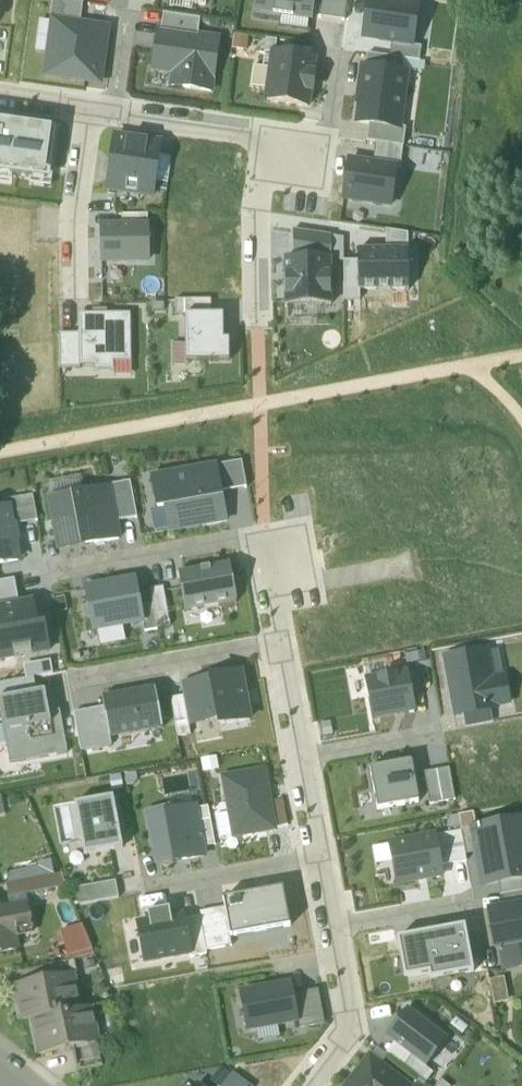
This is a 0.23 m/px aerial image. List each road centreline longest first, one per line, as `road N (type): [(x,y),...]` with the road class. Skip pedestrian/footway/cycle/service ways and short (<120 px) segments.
road 1 (residential): [(269,135),(256,219),(259,406)]
road 2 (residential): [(265,535),(57,574)]
road 3 (residential): [(277,643),(79,682)]
road 4 (residential): [(86,111),(269,135)]
road 5 (residential): [(302,1085),(348,1025),(333,927)]
road 6 (residential): [(86,111),(73,282)]
road 7 (residential): [(319,858),(170,887)]
road 8 (residential): [(269,135),(326,144),(337,65)]
road 9 (residential): [(265,535),(259,406)]
road 10 (residential): [(303,757),(430,734)]
road 11 (residential): [(272,593),(396,569)]

